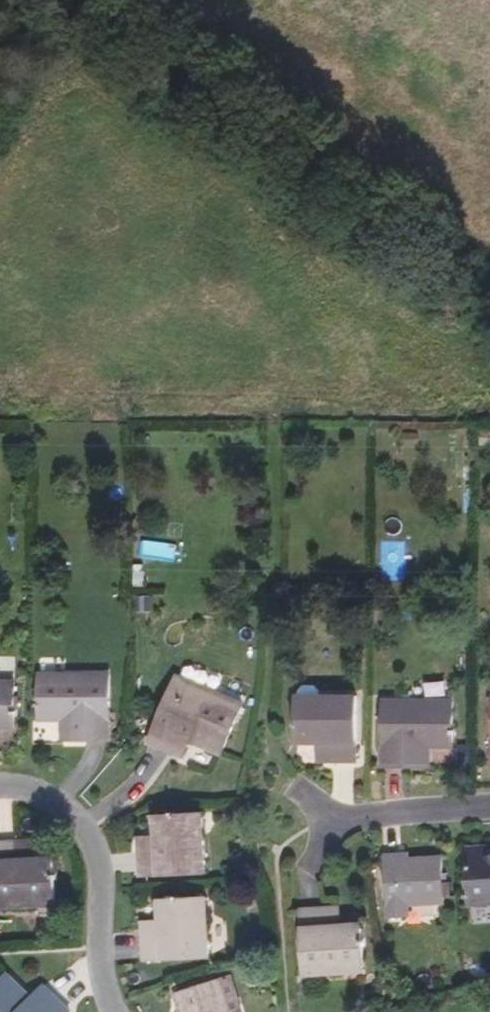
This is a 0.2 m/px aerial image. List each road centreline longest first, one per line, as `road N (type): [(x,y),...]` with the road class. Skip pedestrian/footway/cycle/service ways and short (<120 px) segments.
road 1 (residential): [(0,783),(54,800),(90,841),(116,1011)]
road 2 (residential): [(327,820),(489,806)]

